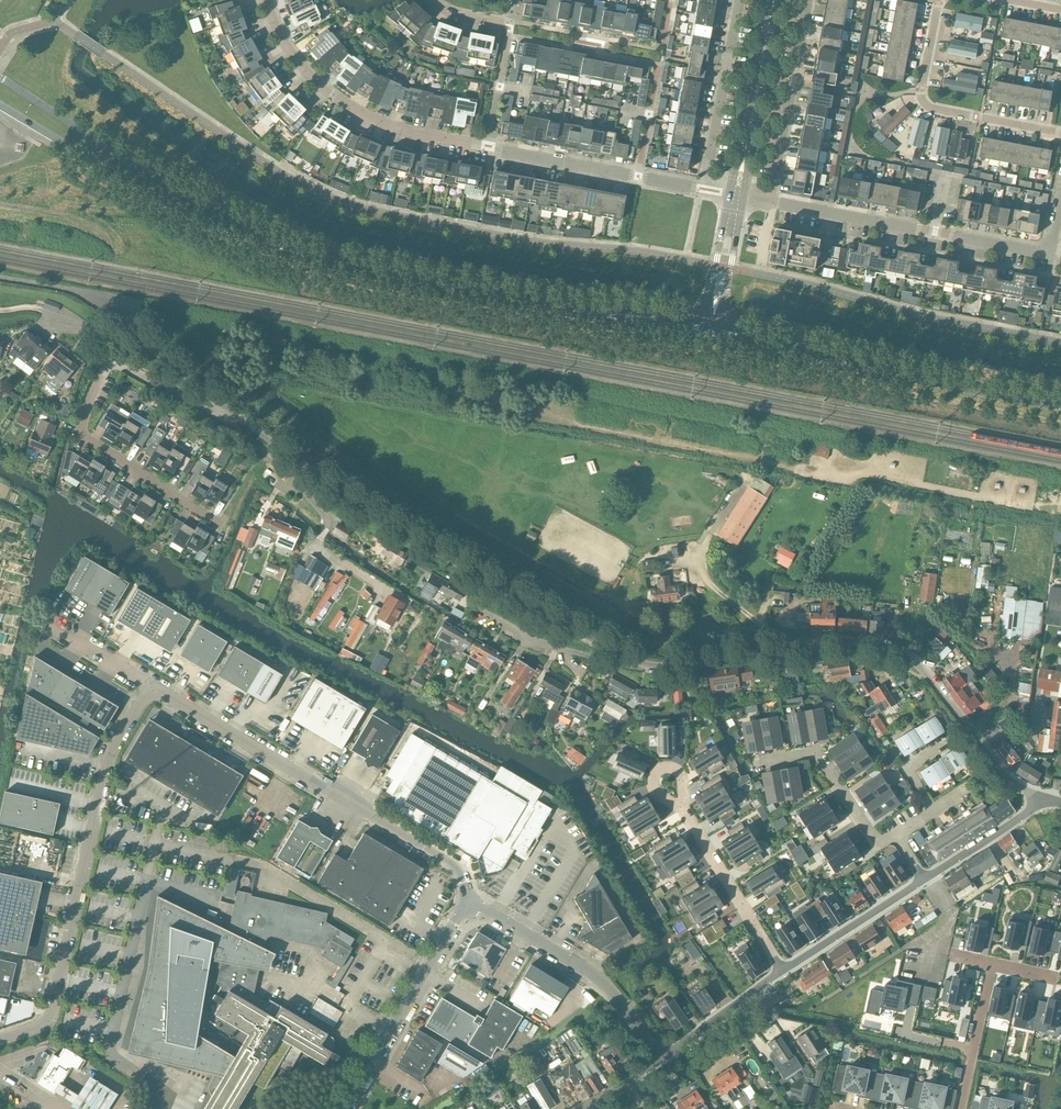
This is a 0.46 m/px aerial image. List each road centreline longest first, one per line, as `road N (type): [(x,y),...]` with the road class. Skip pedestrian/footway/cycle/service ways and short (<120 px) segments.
road 1 (residential): [(1036,801),(1013,783),(921,668),(896,649),(861,642),(701,662),(631,658),(386,522),(226,407)]
road 2 (residential): [(0,1038),(49,1024),(108,756),(151,686)]
road 3 (tertiary): [(708,335),(310,258)]
road 4 (residential): [(151,686),(456,865),(469,903)]
road 5 (residential): [(226,407),(220,417),(111,362),(81,432),(217,520)]
road 6 (tertiary): [(310,258),(136,166),(0,76)]
road 7 (tertiary): [(1060,407),(708,335)]
road 8 (tertiary): [(0,106),(201,222),(310,258)]
road 9 (residential): [(484,150),(398,131),(346,106),(310,75),(267,0)]
road 10 (residential): [(469,903),(601,979),(658,1060)]
road 11 (residential): [(939,0),(924,104),(1060,134)]
road 12 (residential): [(345,1108),(469,903)]
road 13 (residential): [(701,189),(484,150)]
road 14 (residential): [(772,200),(810,0)]
road 15 (tertiary): [(737,194),(775,0)]
road 16 (residential): [(226,407),(72,290)]
road 17 (residential): [(738,0),(701,189)]
road 18 (residential): [(783,971),(682,808)]
road 19 (residential): [(895,832),(877,842),(814,751),(758,762)]
road 20 (residential): [(783,971),(926,880)]
road 21 (residential): [(936,233),(772,200)]
road 22 (residential): [(658,1060),(783,971)]
road 23 (tertiary): [(708,335),(737,194)]
road 24 (residential): [(926,880),(1036,801)]
road 25 (residential): [(484,150),(510,27)]
road 26 (residential): [(46,621),(151,686)]
road 27 (residential): [(1054,247),(1039,255),(936,233)]
road 28 (residential): [(895,832),(934,806),(893,745)]

